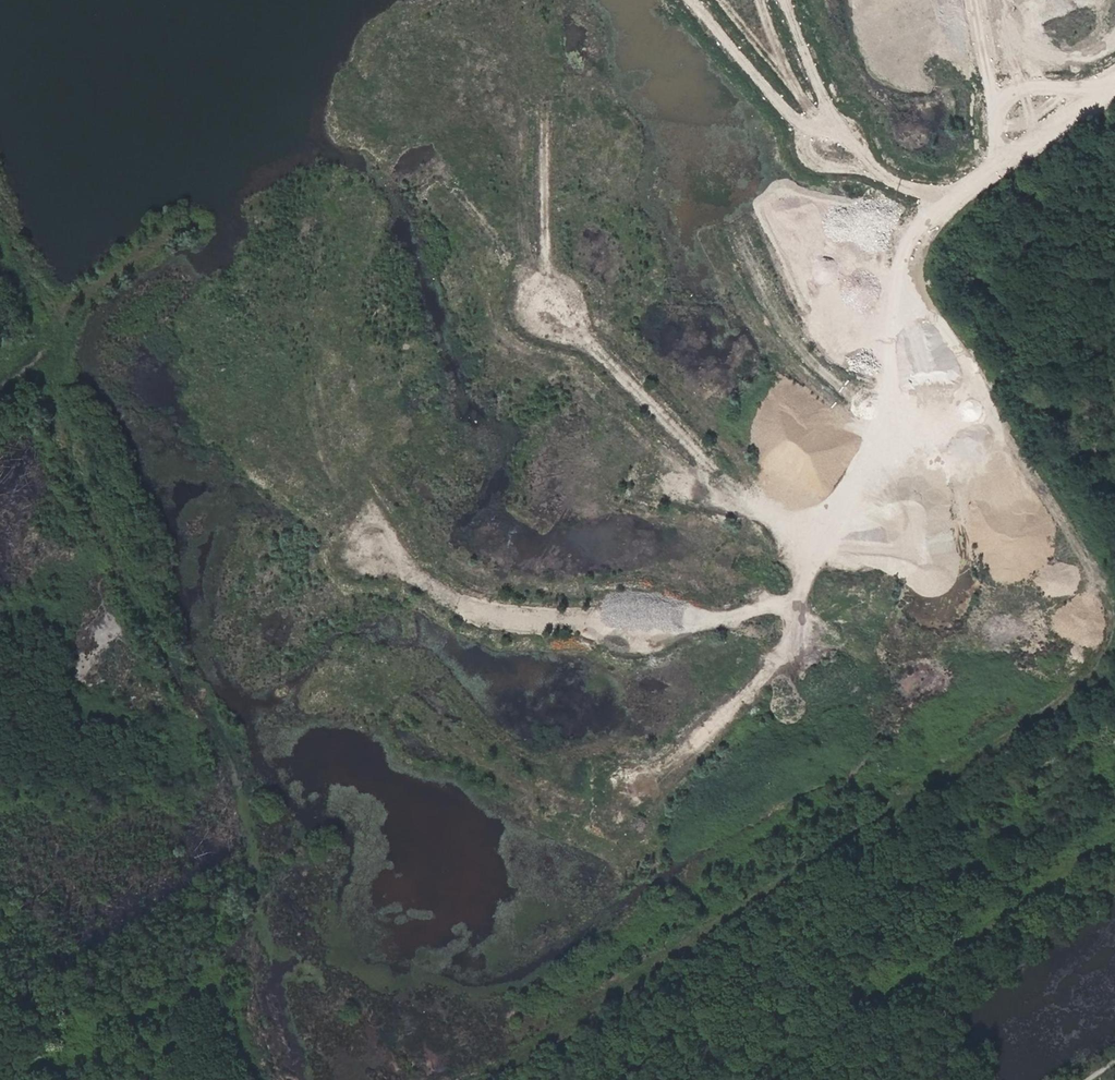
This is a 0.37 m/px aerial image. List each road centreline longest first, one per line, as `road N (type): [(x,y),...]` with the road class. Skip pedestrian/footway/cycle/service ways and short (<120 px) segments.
road 1 (track): [(1114,837),(759,1079)]

